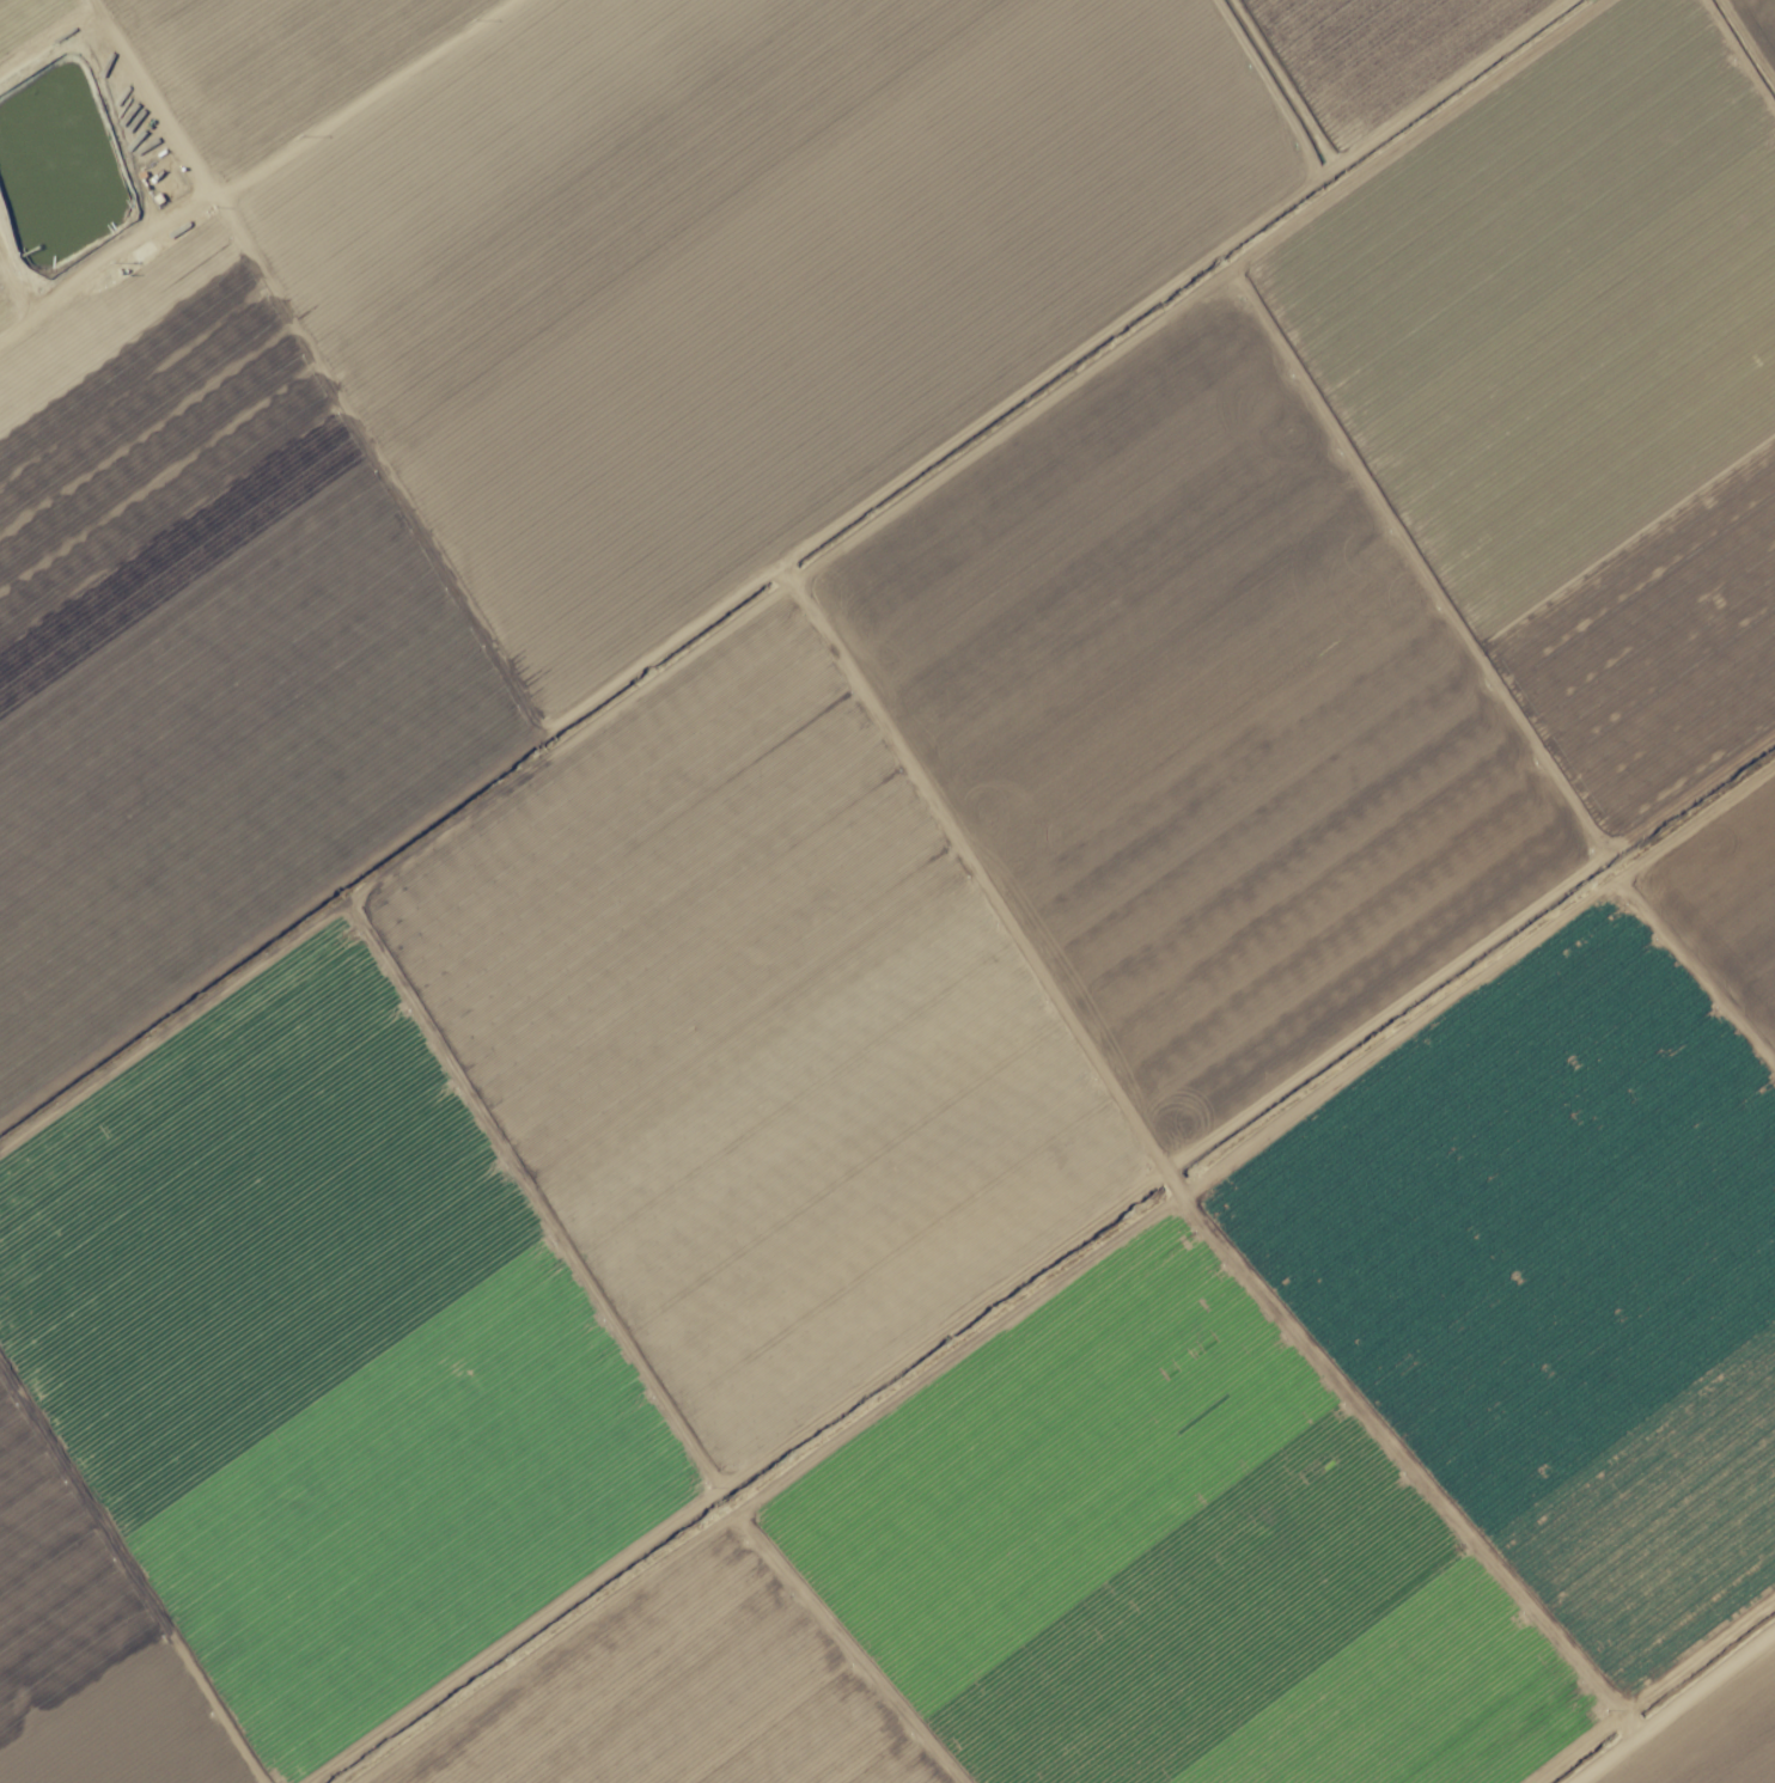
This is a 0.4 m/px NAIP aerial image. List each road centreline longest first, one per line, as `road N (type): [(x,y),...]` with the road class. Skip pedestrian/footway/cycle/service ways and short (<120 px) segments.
road 1 (track): [(529,0),(0,359)]
road 2 (residential): [(1546,1782),(1714,1631),(1774,1587)]

